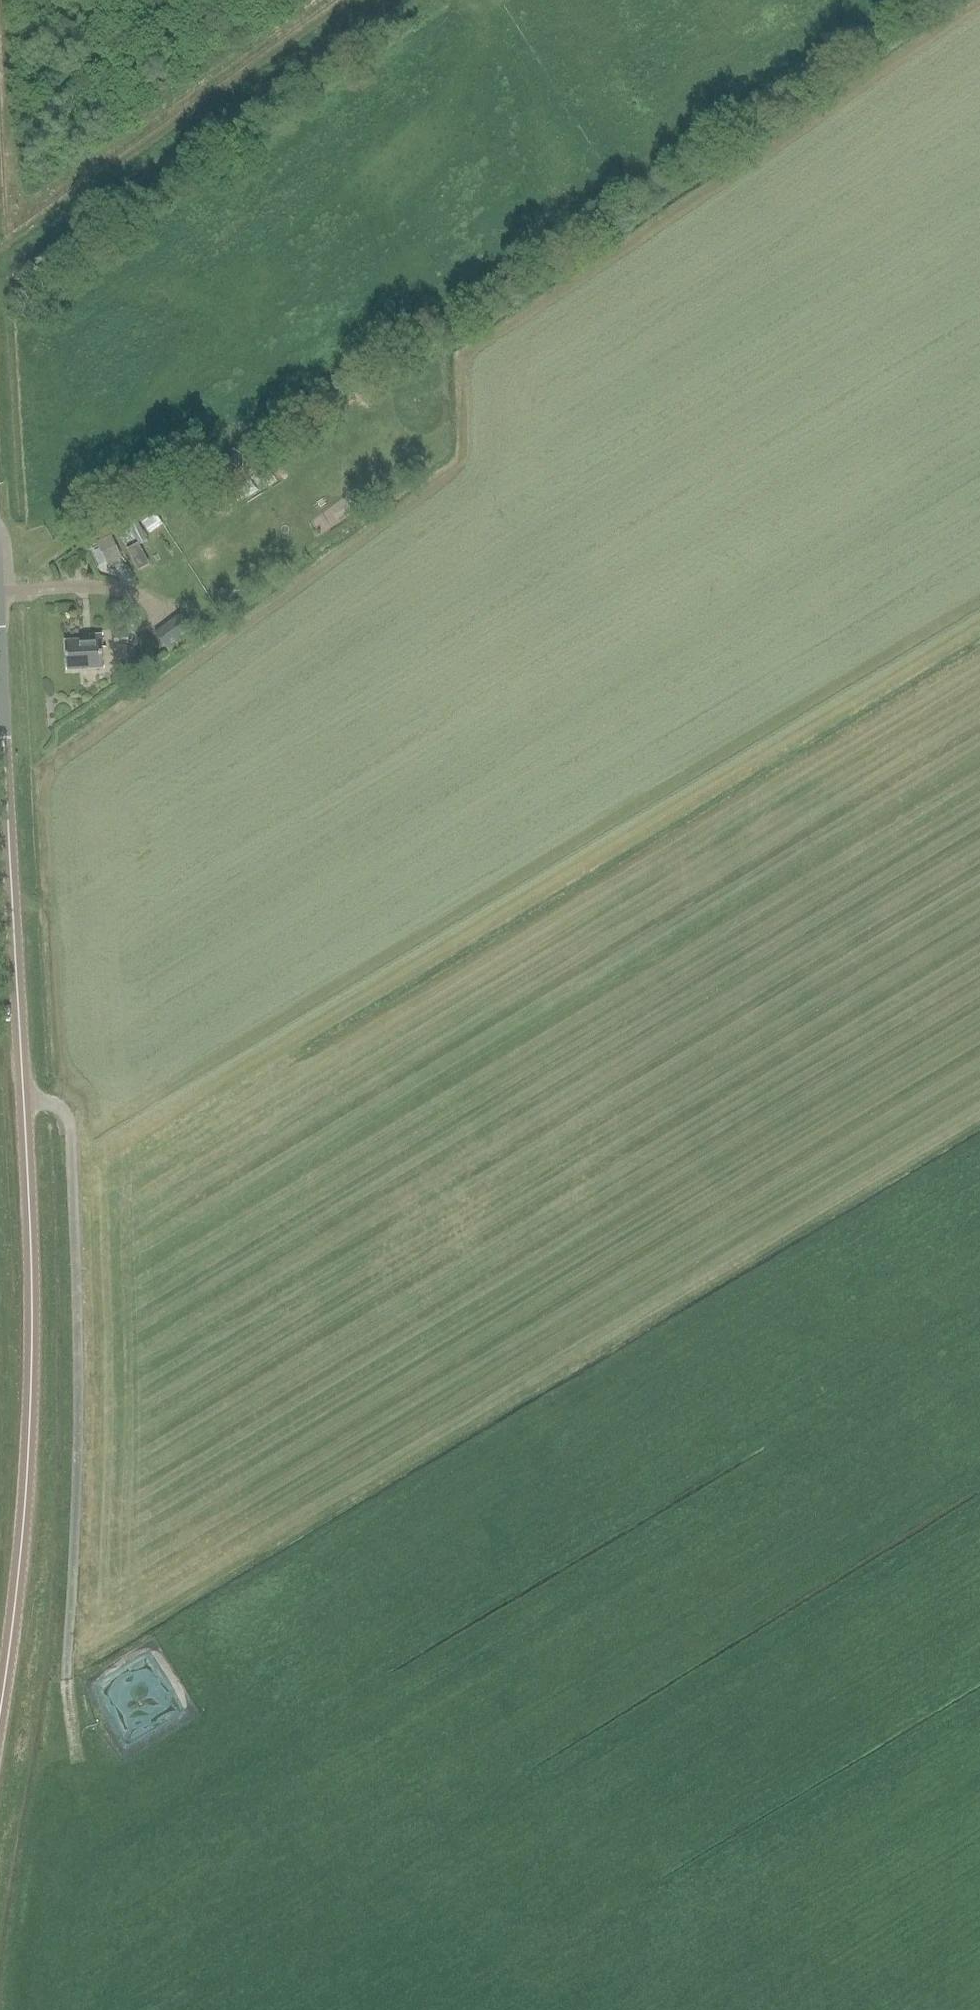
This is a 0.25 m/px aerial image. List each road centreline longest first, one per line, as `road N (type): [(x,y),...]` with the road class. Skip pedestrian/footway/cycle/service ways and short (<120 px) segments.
road 1 (unclassified): [(0,1715),(25,1508),(32,1274),(0,666)]

